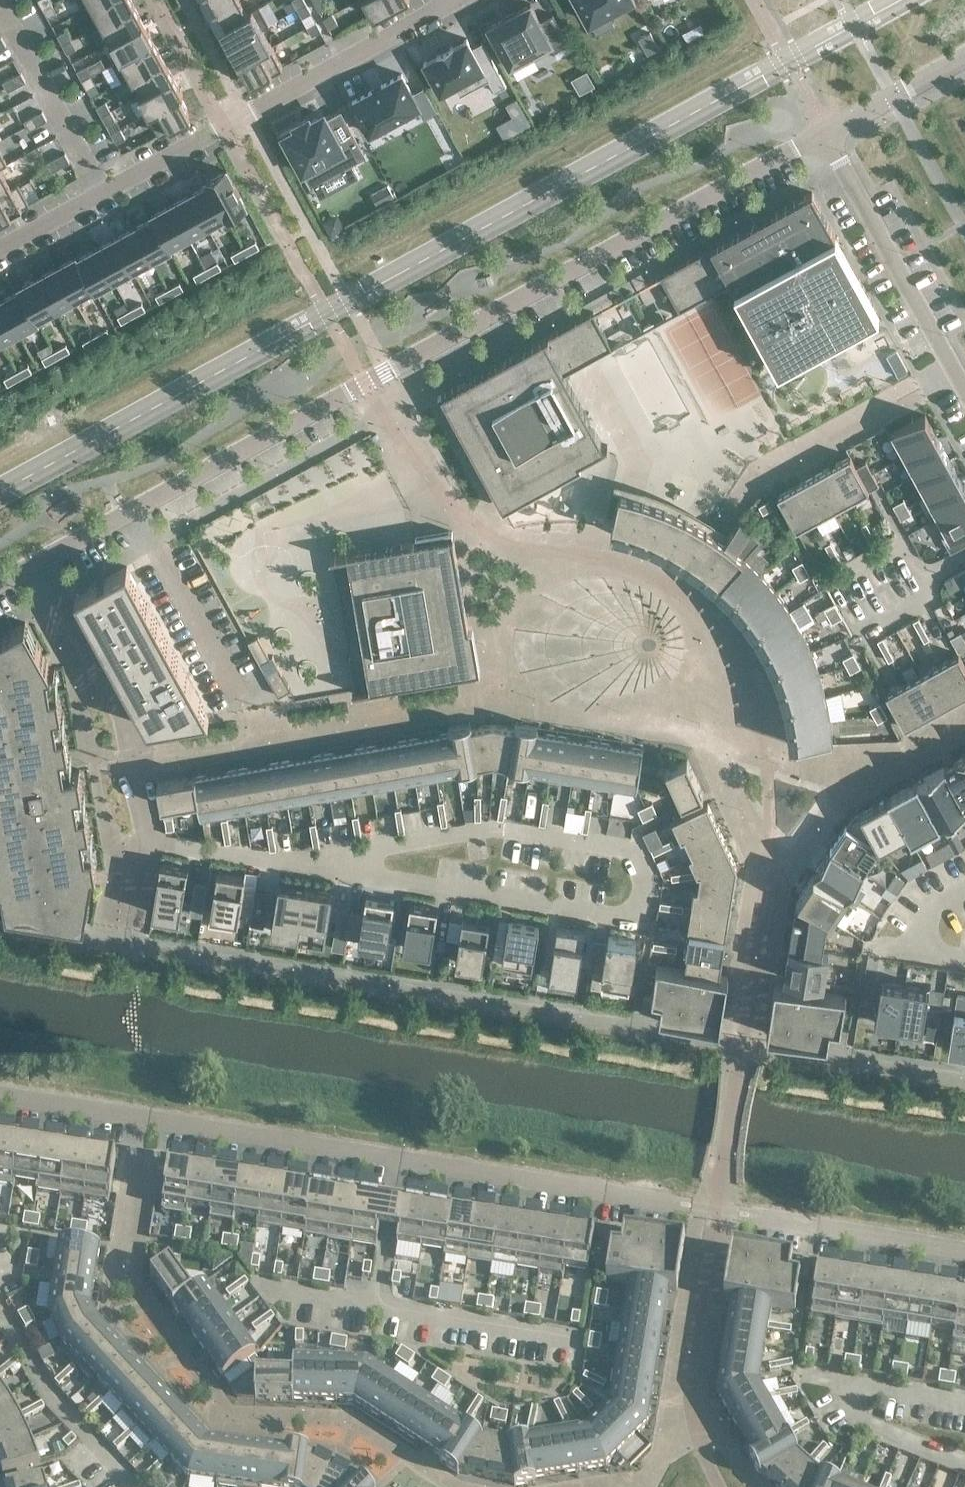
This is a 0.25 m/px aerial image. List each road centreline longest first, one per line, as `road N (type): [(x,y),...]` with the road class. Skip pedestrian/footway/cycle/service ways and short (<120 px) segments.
road 1 (residential): [(0,1095),(964,1249)]
road 2 (residential): [(40,559),(823,128)]
road 3 (residential): [(453,0),(0,249)]
road 4 (residential): [(40,559),(124,710),(149,841),(137,928)]
road 5 (residential): [(823,128),(956,375)]
road 6 (residential): [(956,375),(758,476),(738,510)]
road 7 (residential): [(823,128),(964,53)]

